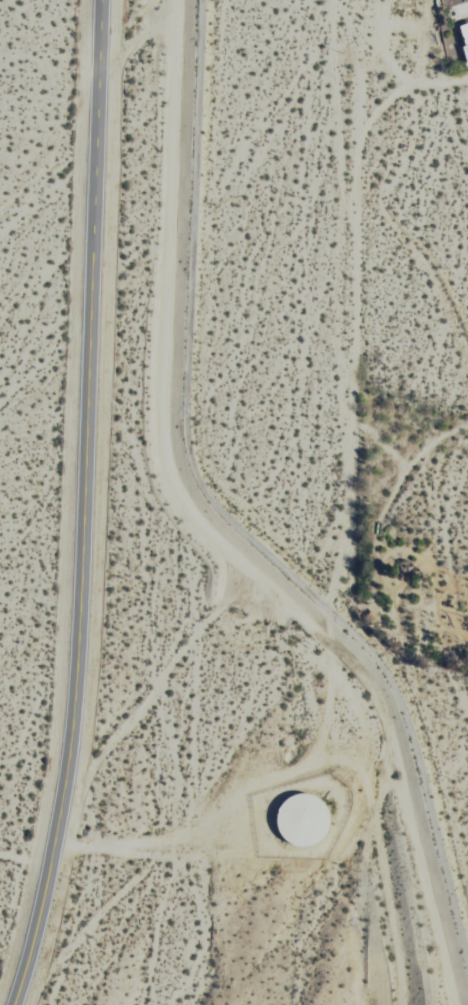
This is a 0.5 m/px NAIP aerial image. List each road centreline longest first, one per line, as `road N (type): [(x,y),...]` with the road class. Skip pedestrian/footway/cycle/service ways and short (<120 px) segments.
road 1 (secondary): [(13,1004),(39,914),(74,716),(102,0)]

